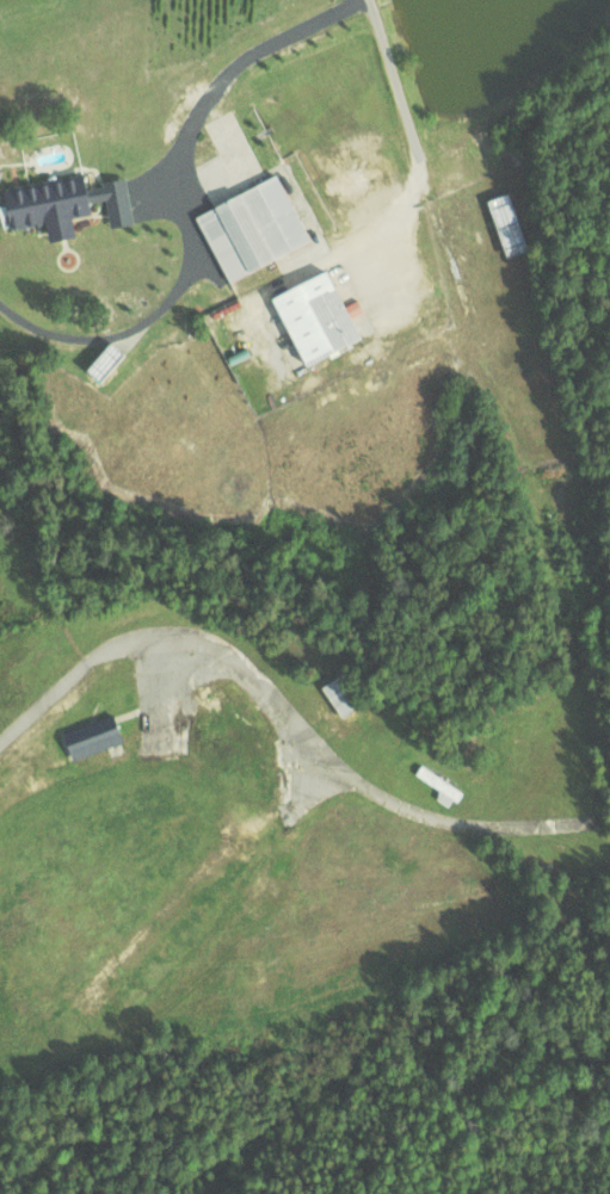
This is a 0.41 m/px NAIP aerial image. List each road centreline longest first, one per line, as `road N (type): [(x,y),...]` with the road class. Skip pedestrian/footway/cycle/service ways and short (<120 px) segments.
road 1 (residential): [(409,120),(372,0)]

